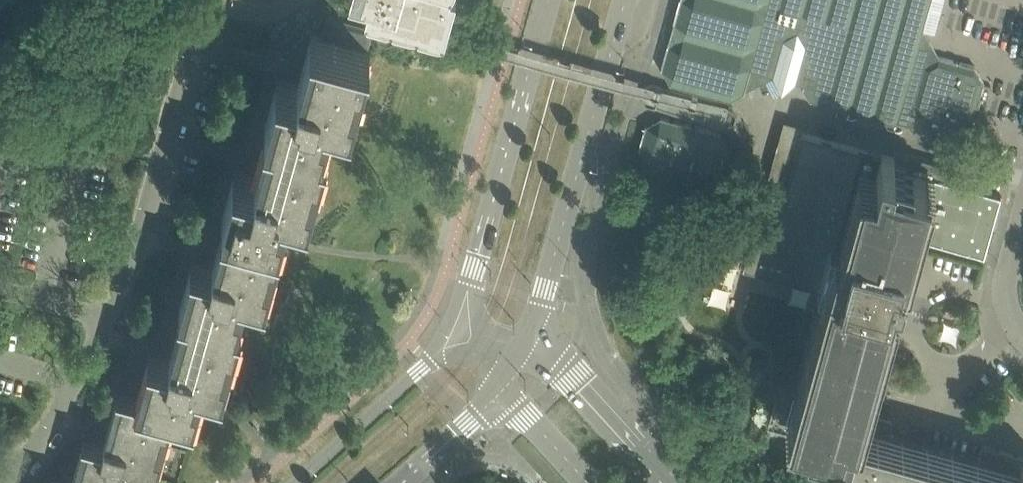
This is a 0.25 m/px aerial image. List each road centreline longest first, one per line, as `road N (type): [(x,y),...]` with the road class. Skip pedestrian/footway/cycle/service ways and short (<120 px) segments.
road 1 (residential): [(293,0),(262,16),(206,15),(109,319),(61,410),(5,482)]
road 2 (secondary): [(546,0),(449,326)]
road 3 (secondary): [(528,346),(610,56)]
road 4 (secondary): [(449,326),(415,375),(295,482)]
road 5 (tertiary): [(663,482),(561,367),(528,346)]
road 6 (secondary): [(404,482),(502,391)]
road 7 (tertiary): [(502,391),(587,482)]
road 8 (residential): [(1022,219),(1007,302),(1022,336)]

